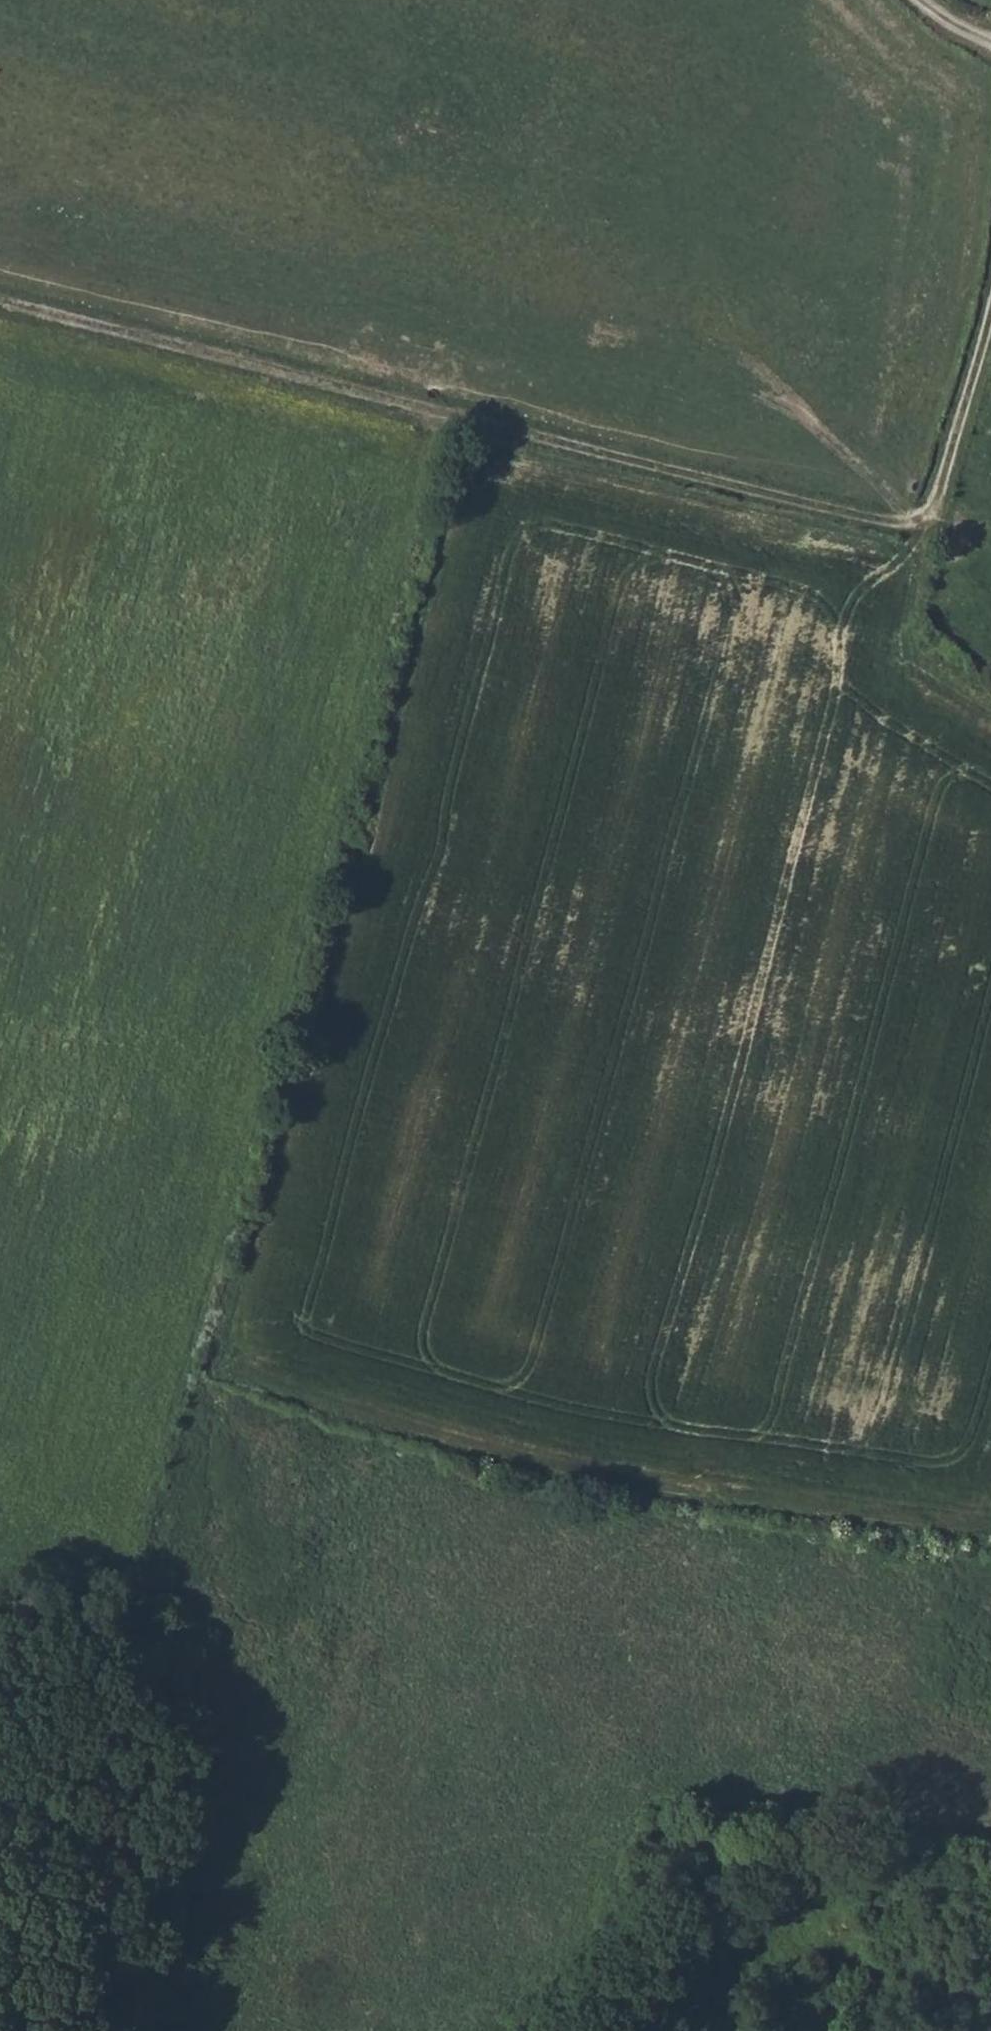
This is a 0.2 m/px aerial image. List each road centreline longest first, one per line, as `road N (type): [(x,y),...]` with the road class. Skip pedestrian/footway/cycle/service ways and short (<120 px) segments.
road 1 (track): [(990,313),(933,514),(897,527),(381,398)]

